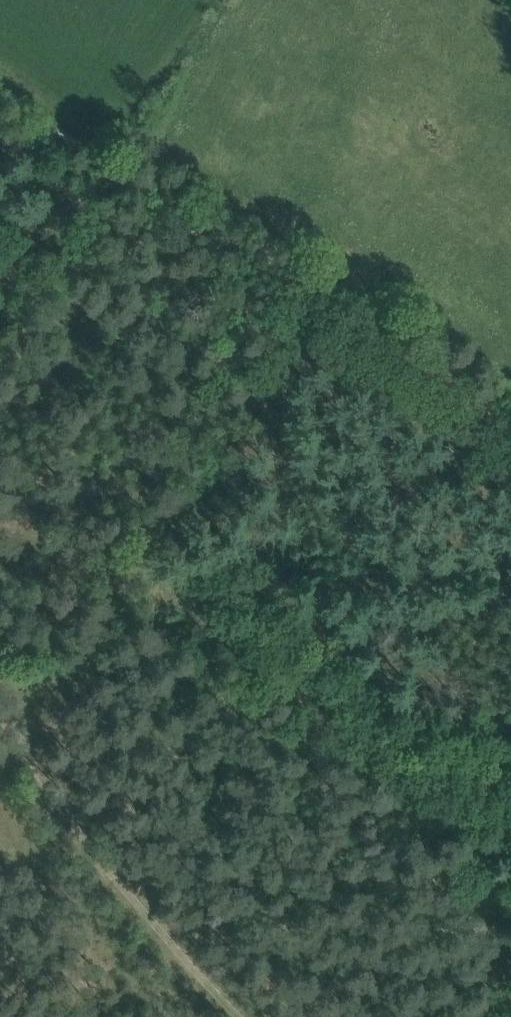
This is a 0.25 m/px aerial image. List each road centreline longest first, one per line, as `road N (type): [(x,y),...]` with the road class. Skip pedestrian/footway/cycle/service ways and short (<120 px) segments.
road 1 (track): [(510,438),(0,86)]
road 2 (track): [(231,1016),(0,718)]

